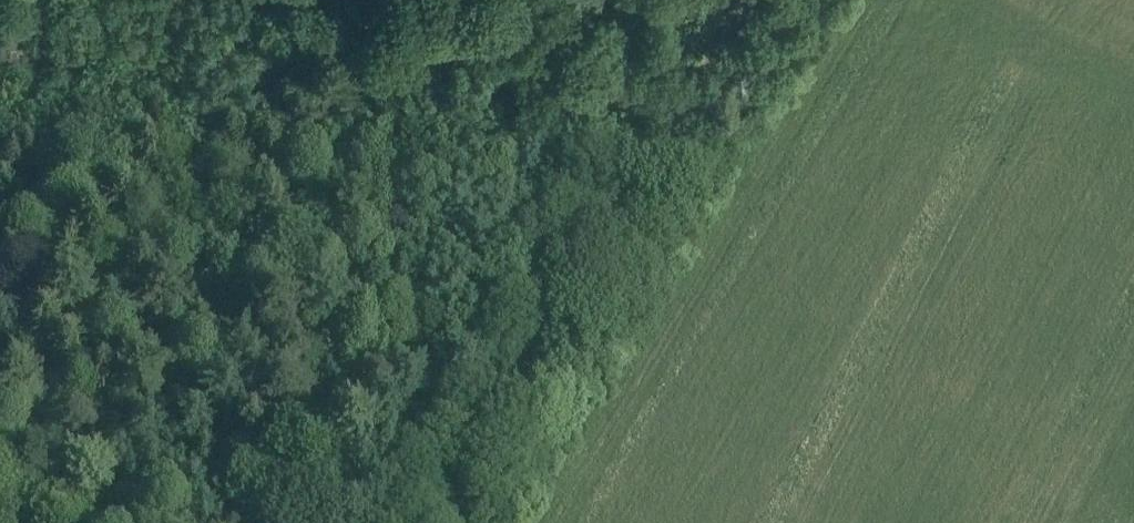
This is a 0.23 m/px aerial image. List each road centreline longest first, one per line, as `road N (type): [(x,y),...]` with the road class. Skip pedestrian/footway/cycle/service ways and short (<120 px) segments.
road 1 (track): [(744,0),(433,522)]
road 2 (track): [(0,167),(125,307),(282,522)]
road 3 (track): [(559,0),(673,119)]

